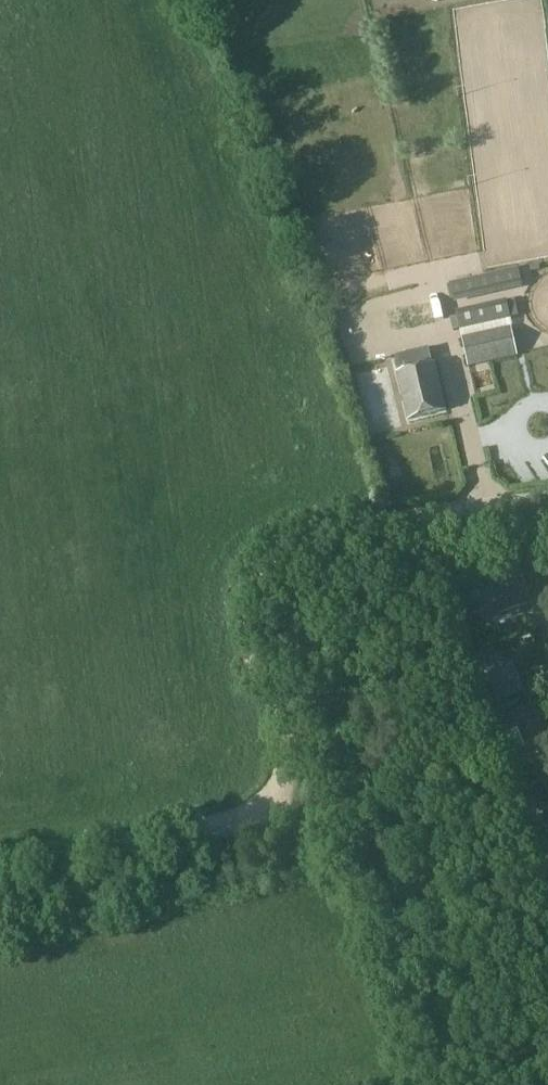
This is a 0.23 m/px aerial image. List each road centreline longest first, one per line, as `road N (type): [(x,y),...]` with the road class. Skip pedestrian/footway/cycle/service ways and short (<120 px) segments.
road 1 (unclassified): [(0,868),(248,812),(273,786),(279,740),(242,642),(240,610),(262,558),(358,524),(547,499)]

